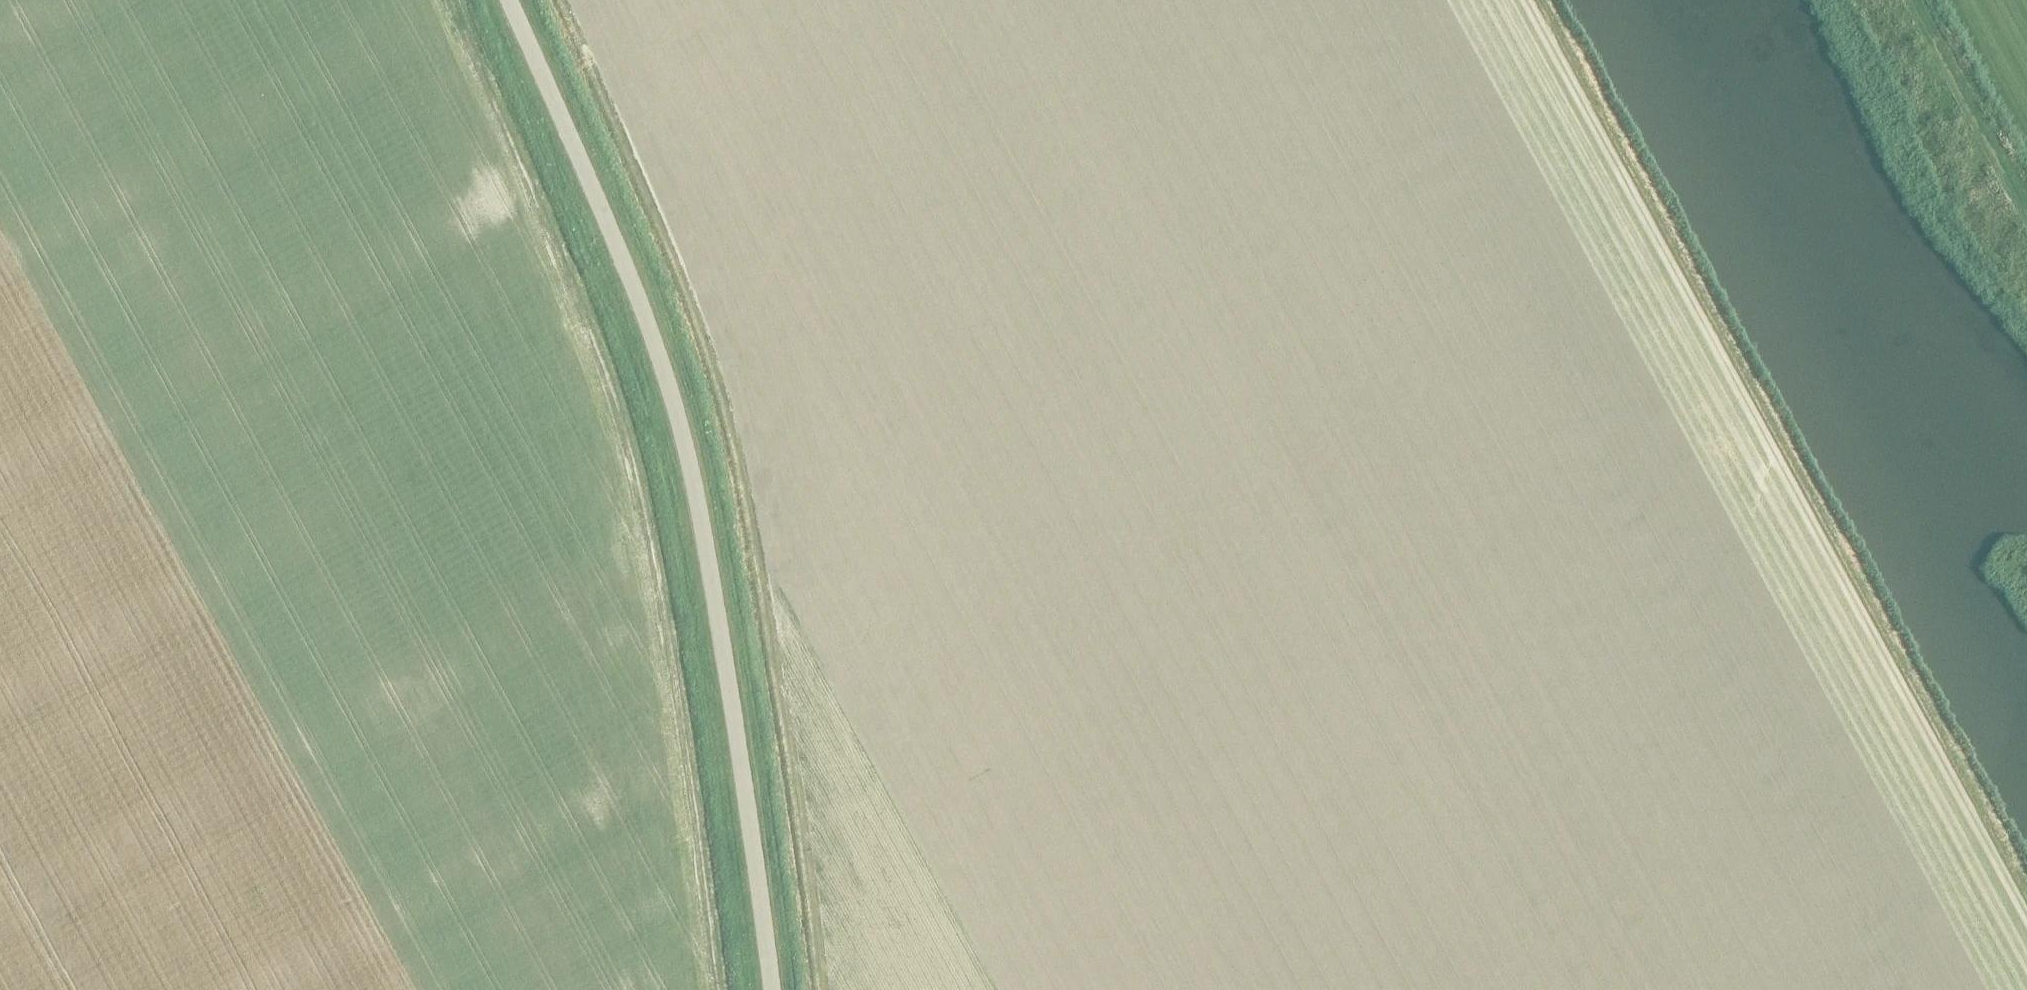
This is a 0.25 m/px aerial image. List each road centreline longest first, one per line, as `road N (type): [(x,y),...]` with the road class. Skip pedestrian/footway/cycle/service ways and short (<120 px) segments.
road 1 (unclassified): [(769,989),(696,487),(605,222),(507,0)]

